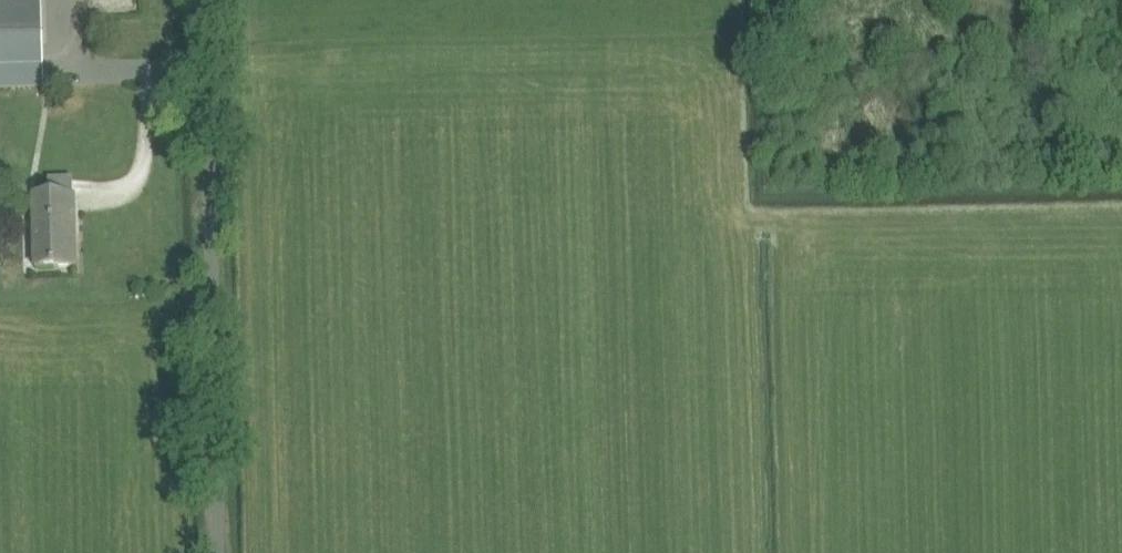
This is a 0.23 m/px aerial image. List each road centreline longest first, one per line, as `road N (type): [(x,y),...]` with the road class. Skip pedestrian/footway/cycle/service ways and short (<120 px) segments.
road 1 (unclassified): [(224,552),(208,45)]

